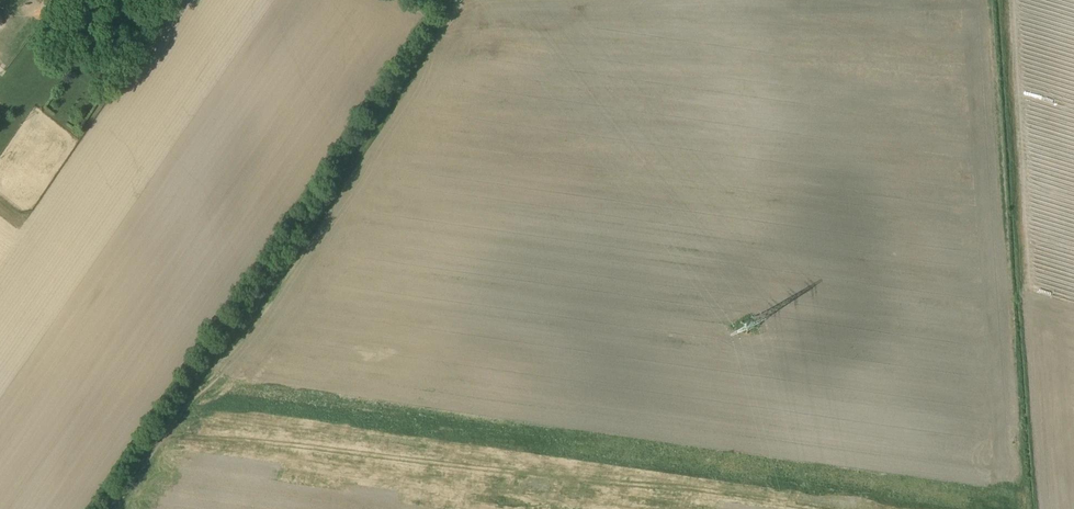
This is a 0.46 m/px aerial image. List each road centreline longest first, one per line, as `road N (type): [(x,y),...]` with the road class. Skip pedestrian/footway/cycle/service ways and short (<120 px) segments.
road 1 (track): [(448,0),(297,251),(116,508)]

